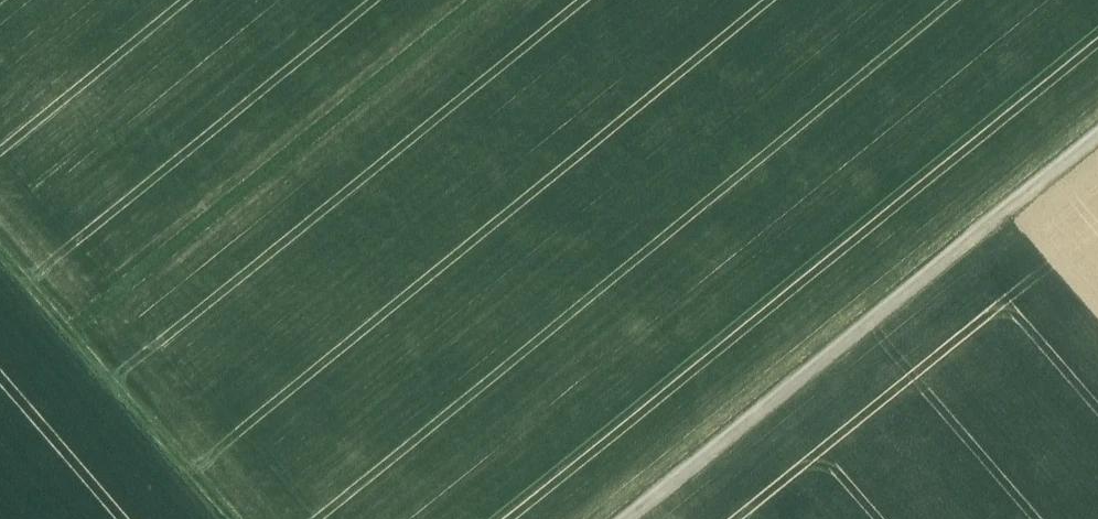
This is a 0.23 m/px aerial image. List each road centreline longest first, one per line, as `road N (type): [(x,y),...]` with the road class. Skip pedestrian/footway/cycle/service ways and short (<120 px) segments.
road 1 (track): [(633,518),(1097,142)]
road 2 (track): [(231,518),(0,247)]

